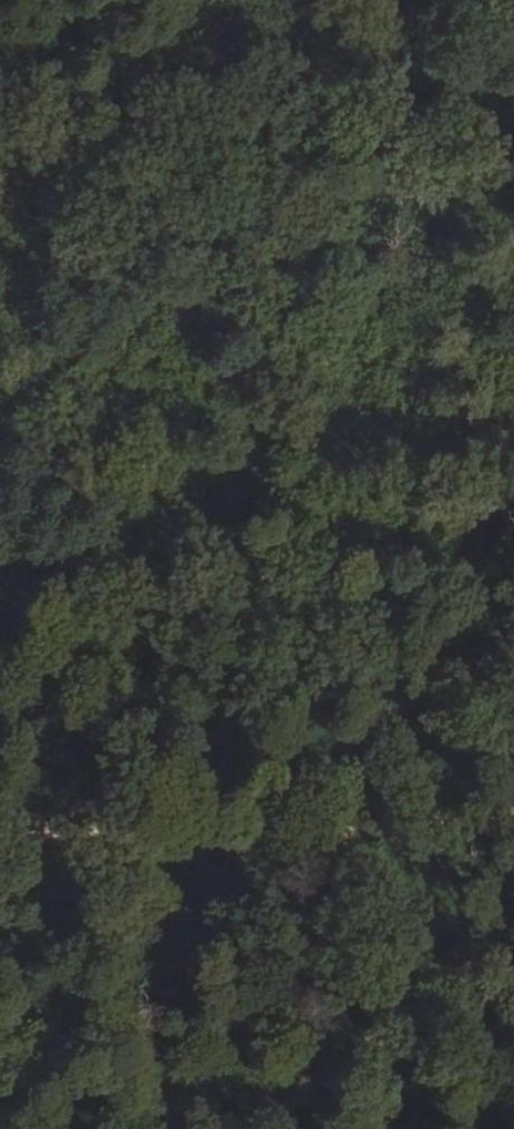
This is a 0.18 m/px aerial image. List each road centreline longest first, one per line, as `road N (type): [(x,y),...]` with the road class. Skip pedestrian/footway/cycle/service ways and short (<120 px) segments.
road 1 (track): [(0,806),(513,793)]

